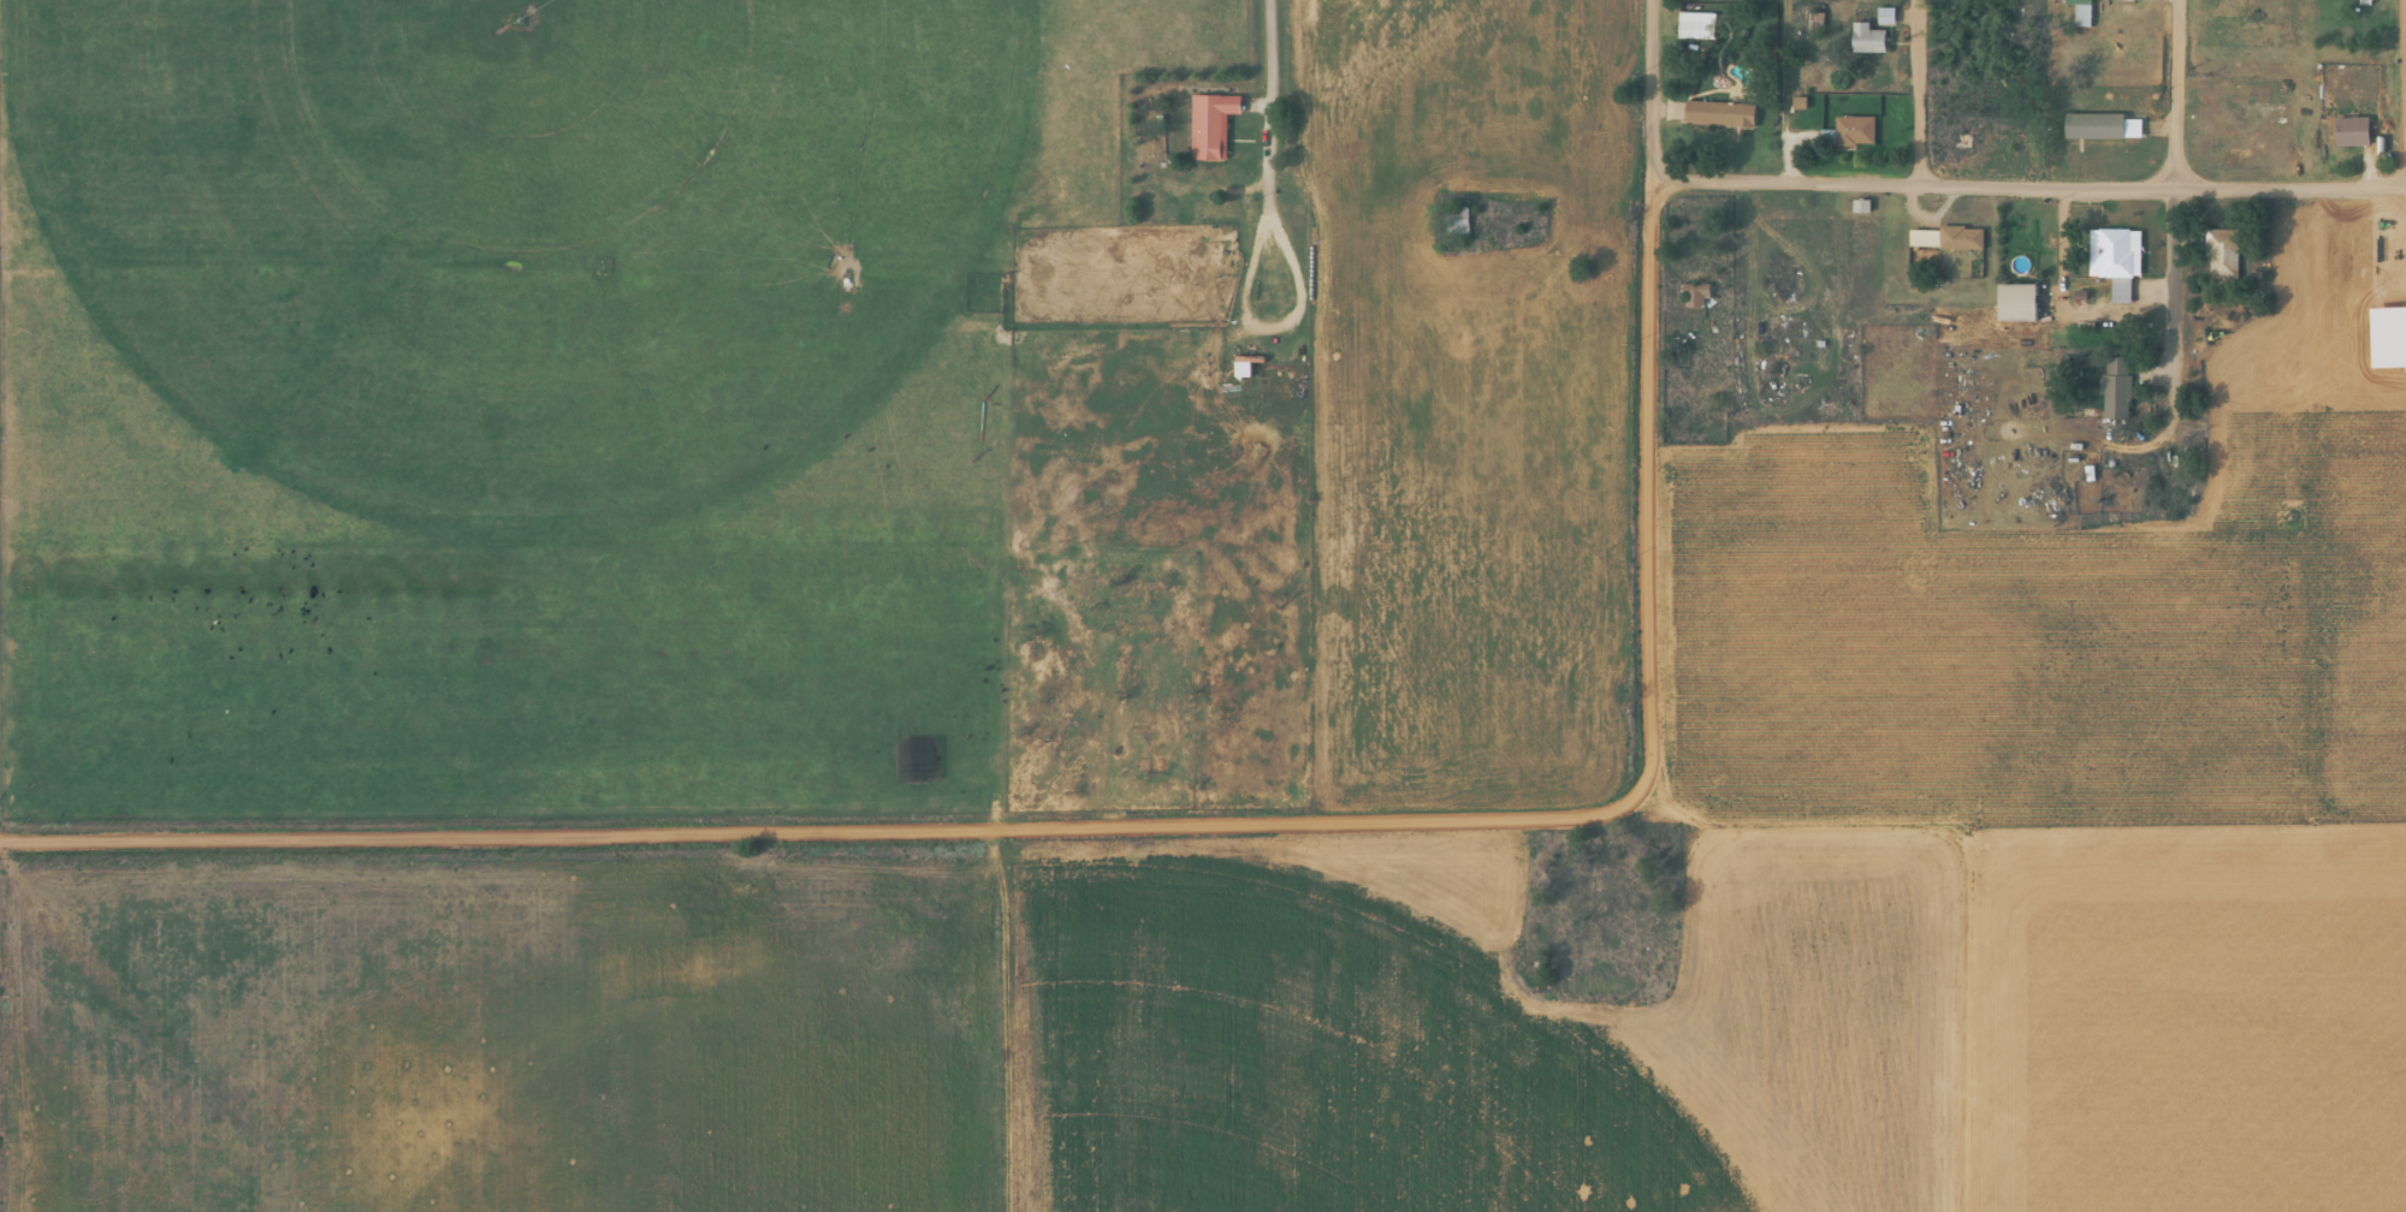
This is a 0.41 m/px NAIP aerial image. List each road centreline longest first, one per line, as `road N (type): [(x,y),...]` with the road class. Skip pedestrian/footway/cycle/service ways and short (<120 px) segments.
road 1 (residential): [(0,856),(1661,825),(1651,188)]
road 2 (residential): [(1651,188),(2405,188)]
road 3 (residential): [(2176,424),(2180,0)]
road 4 (residential): [(1260,203),(1260,0)]
road 5 (residential): [(2402,188),(2399,0)]
road 6 (residential): [(1649,0),(1651,188)]
road 7 (residential): [(1915,188),(1915,0)]

